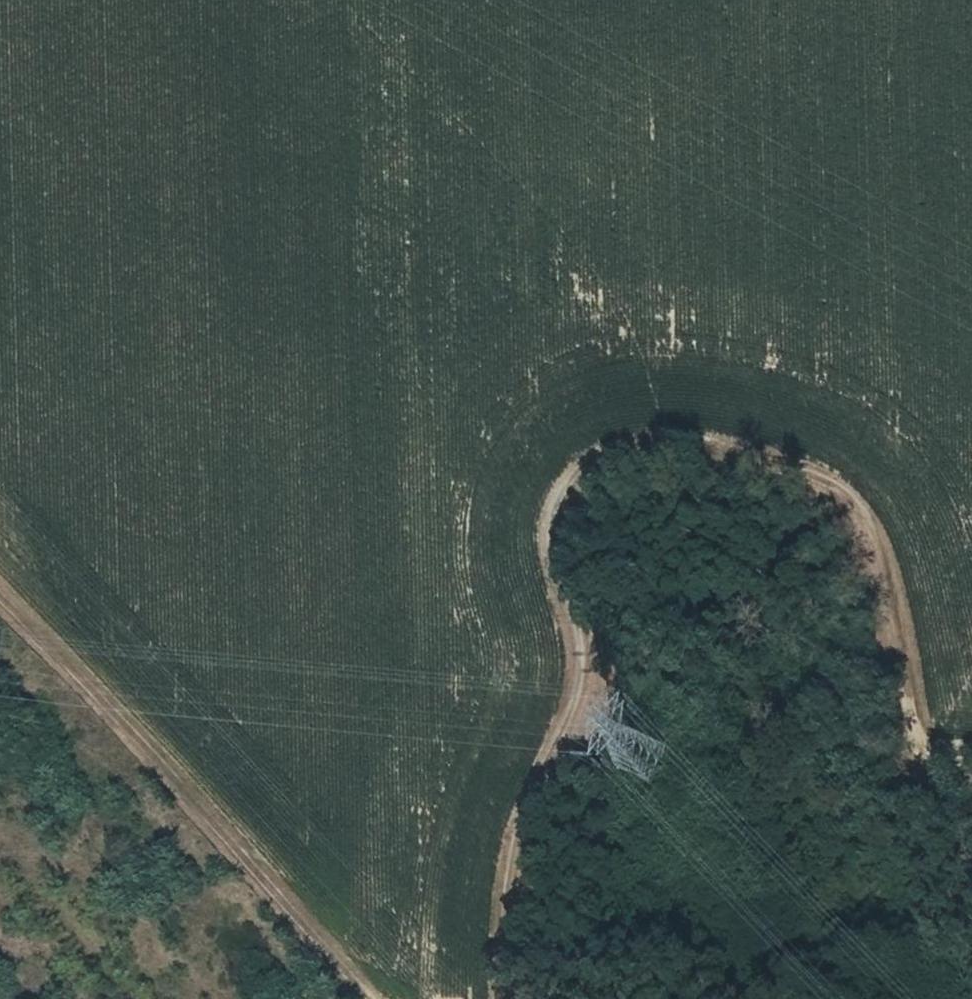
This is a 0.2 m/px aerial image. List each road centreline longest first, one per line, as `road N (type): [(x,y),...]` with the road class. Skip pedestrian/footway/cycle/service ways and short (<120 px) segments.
road 1 (track): [(505,998),(509,902),(522,826),(576,703),(581,652),(552,556),(551,519),(566,486),(593,459),(628,443),(672,438),(714,443),(828,480),(859,506),(872,538),(914,727),(932,751),(971,764)]
road 2 (track): [(0,592),(54,642),(366,998)]

